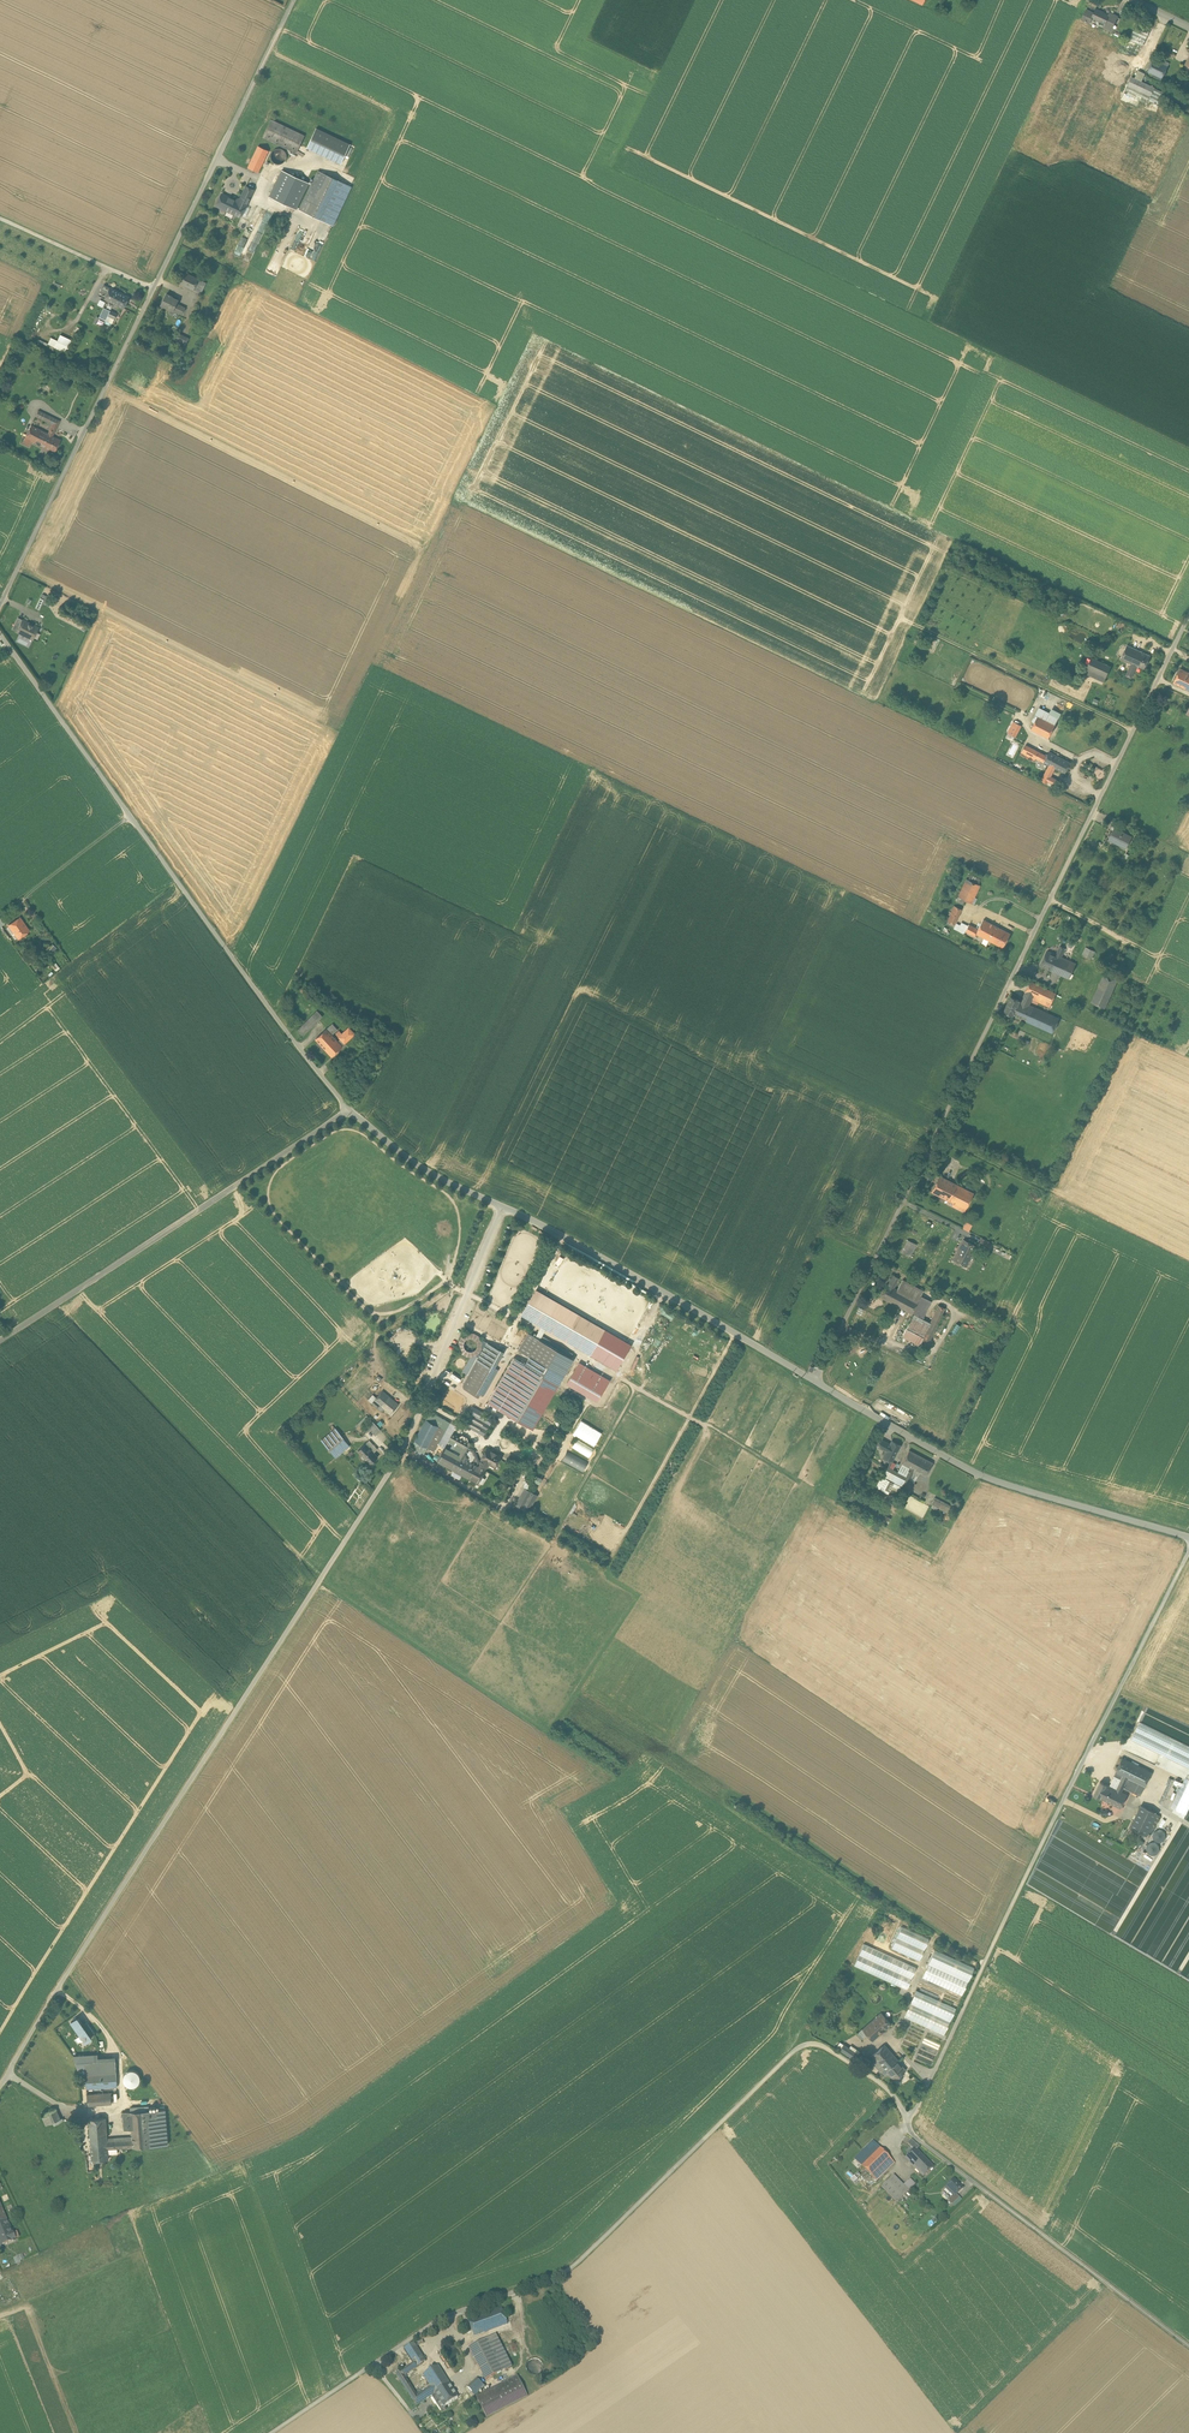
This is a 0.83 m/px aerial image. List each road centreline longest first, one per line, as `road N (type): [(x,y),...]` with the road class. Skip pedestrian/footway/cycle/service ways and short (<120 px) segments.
road 1 (unclassified): [(503,1206),(403,1451),(0,2085)]
road 2 (unclassified): [(1188,616),(815,1381)]
road 3 (unclassified): [(909,2124),(885,2086),(811,2042),(565,2272),(436,2322),(271,2432)]
road 4 (unclassified): [(909,2124),(1188,1549)]
road 5 (unclassified): [(0,636),(350,1110)]
road 6 (tertiary): [(0,1340),(350,1110)]
road 7 (tertiary): [(815,1381),(975,1473),(1188,1536)]
road 8 (unclassified): [(1188,2346),(909,2132),(909,2124)]
road 9 (tertiary): [(503,1206),(815,1381)]
road 10 (unclassified): [(153,288),(0,603)]
road 11 (unclassified): [(293,0),(153,288)]
road 12 (track): [(1133,730),(899,617)]
road 13 (track): [(938,1131),(1059,1194),(1098,1114)]
road 14 (track): [(1064,1801),(1109,1820),(1151,1791),(1157,1770),(1124,1753),(1106,1759),(1087,1751)]
road 15 (tertiary): [(350,1110),(422,1170),(503,1206)]
road 16 (unclassified): [(153,288),(0,217)]
road 17 (track): [(1050,899),(1158,958)]
road 18 (track): [(451,2314),(471,2359),(462,2377),(435,2351),(441,2337)]

